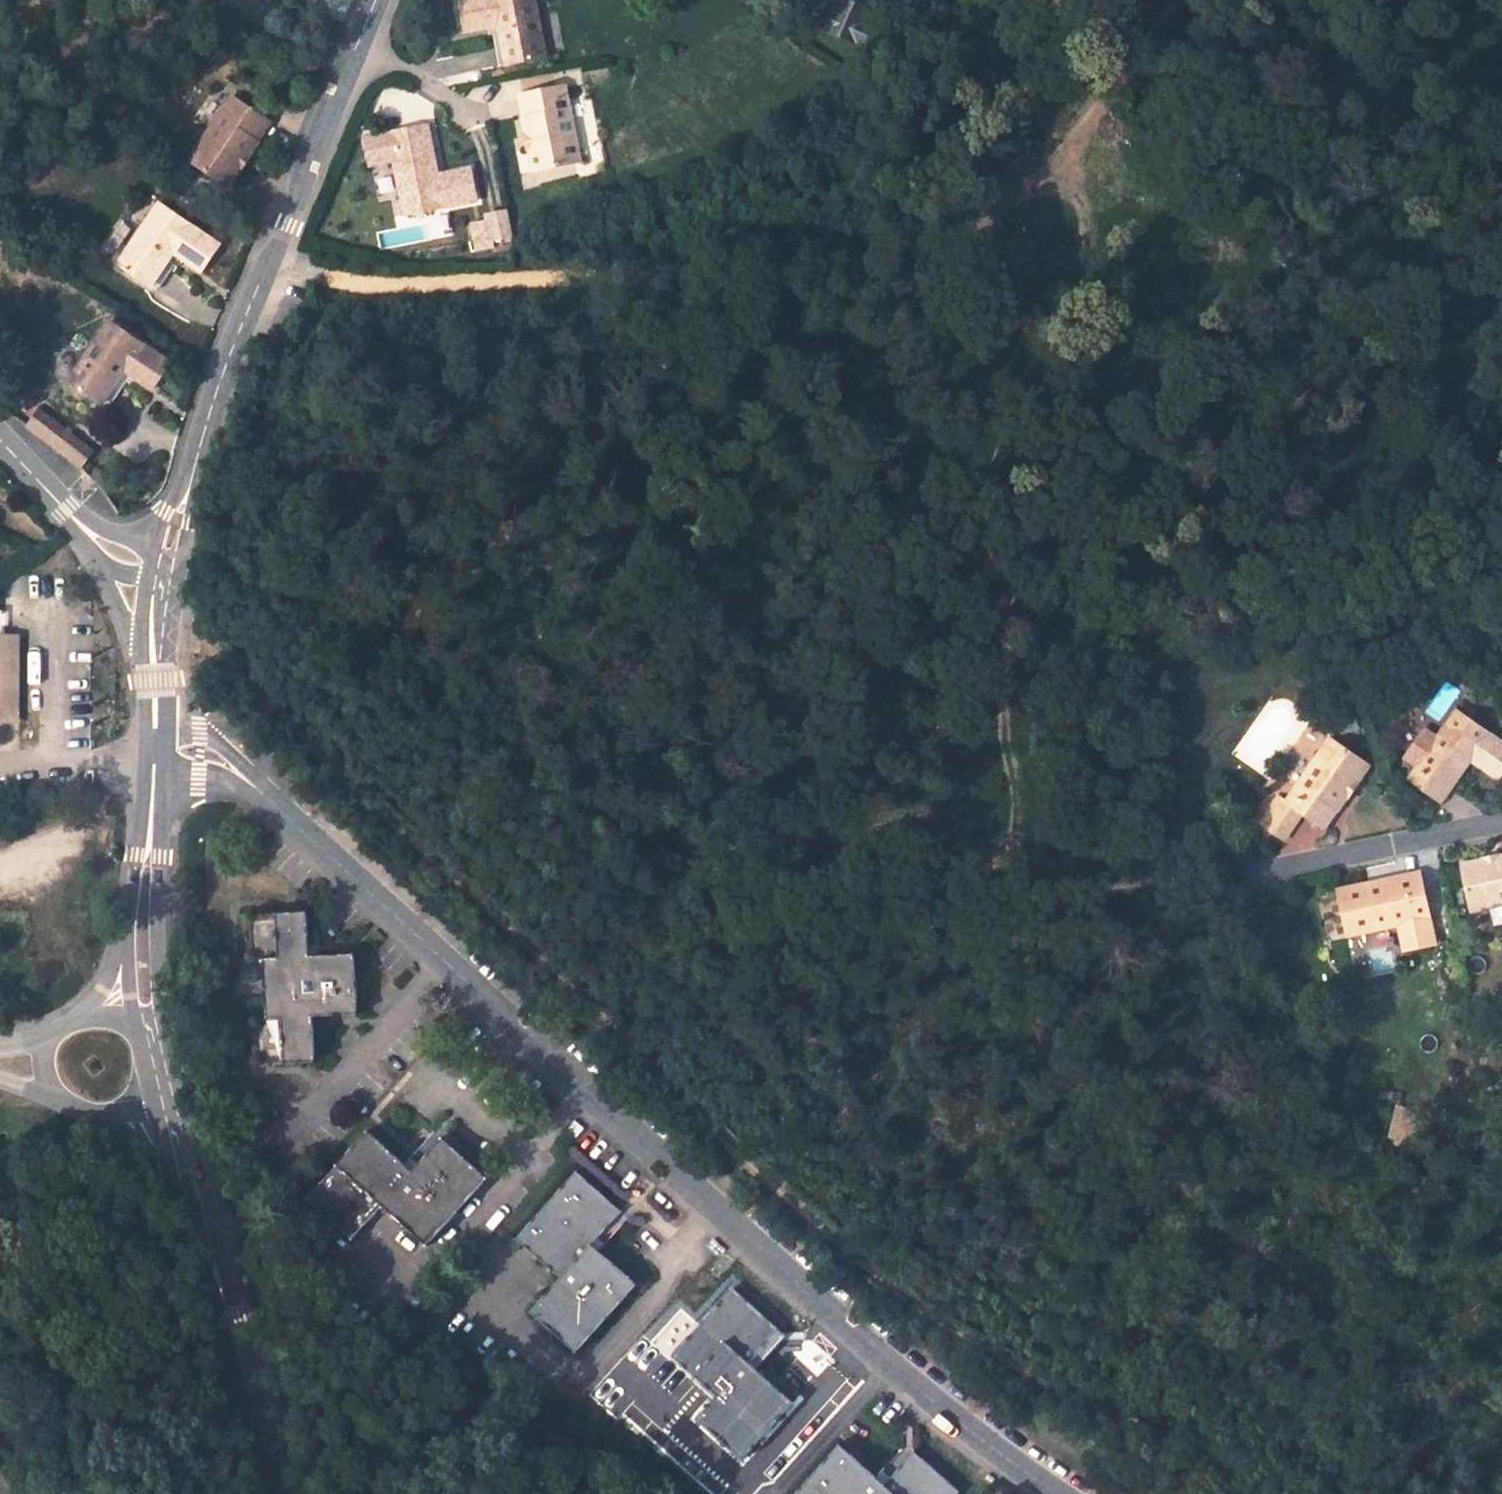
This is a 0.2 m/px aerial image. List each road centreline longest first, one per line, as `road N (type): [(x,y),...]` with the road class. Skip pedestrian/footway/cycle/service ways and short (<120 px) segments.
road 1 (residential): [(1102,1493),(963,1395),(273,787),(201,751),(154,745)]
road 2 (residential): [(376,0),(220,370),(161,578)]
road 3 (unclassified): [(168,1108),(276,1493)]
road 4 (residential): [(1247,875),(1501,821)]
road 5 (residential): [(161,578),(103,541),(0,439)]
road 6 (unclassified): [(154,745),(140,940)]
road 7 (unclassified): [(161,578),(154,745)]

